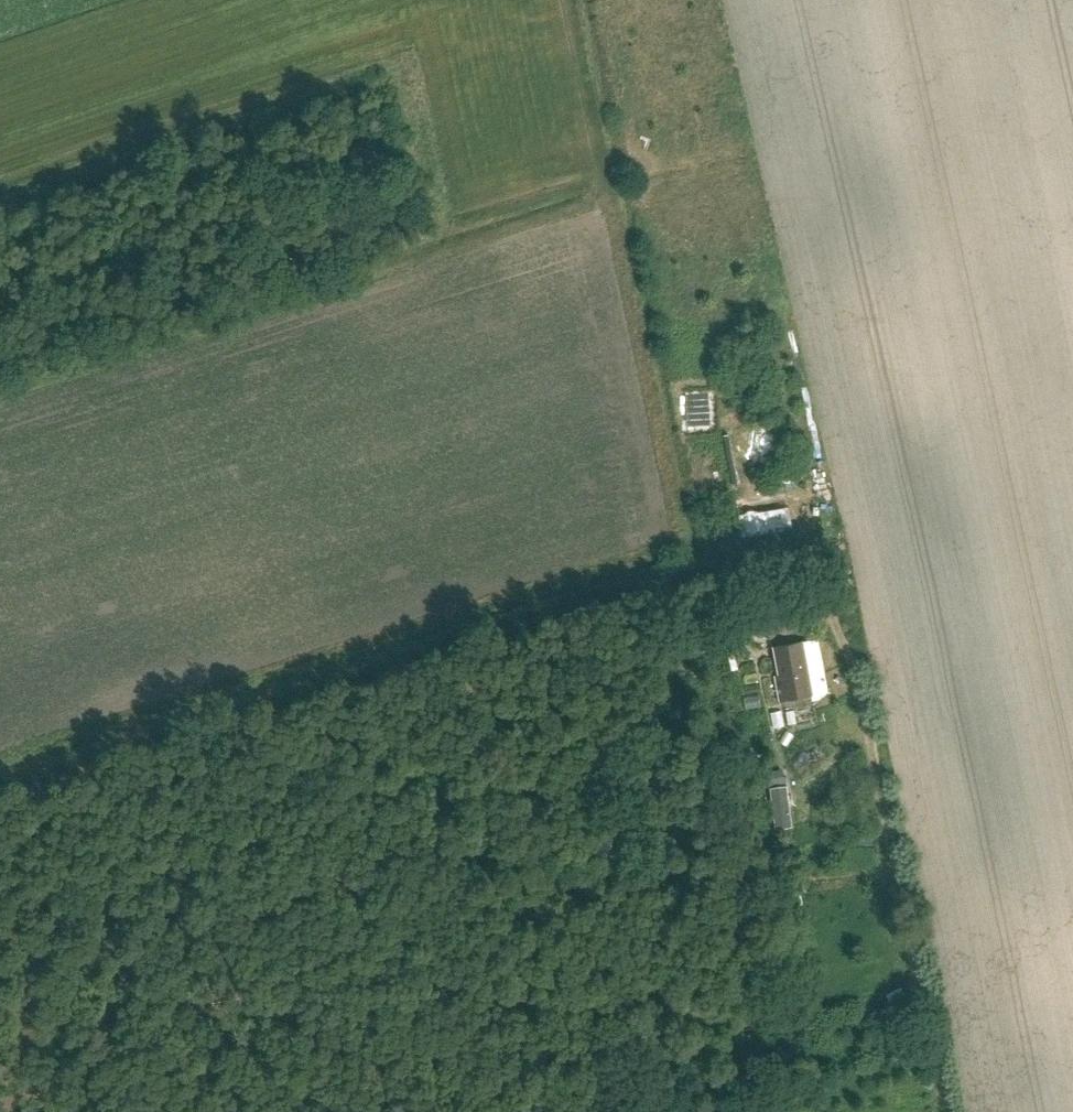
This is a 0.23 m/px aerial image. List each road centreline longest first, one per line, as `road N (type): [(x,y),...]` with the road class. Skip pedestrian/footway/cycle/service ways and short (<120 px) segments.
road 1 (track): [(946,1111),(865,704),(826,600)]

